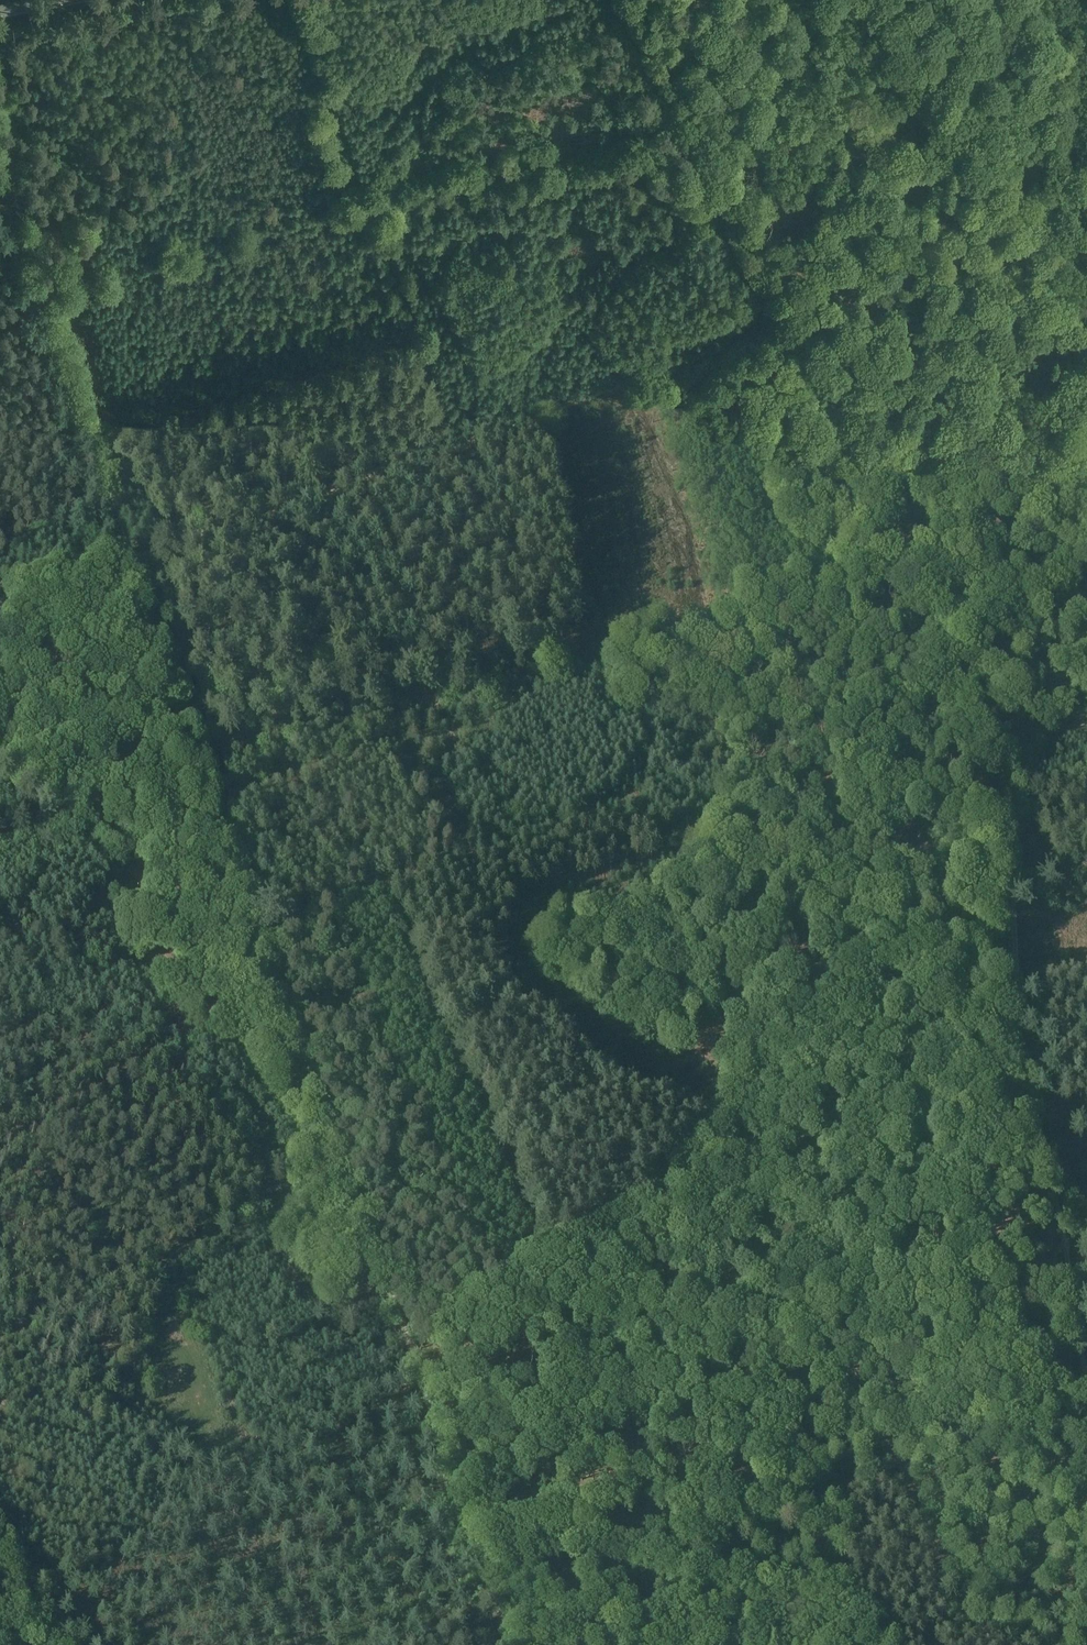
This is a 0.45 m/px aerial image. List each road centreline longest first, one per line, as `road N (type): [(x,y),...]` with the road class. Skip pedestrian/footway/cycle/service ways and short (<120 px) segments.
road 1 (track): [(1086,1398),(859,1452),(644,1556),(501,1604)]
road 2 (track): [(0,188),(135,561)]
road 3 (track): [(794,324),(724,216),(667,72),(624,0)]
road 4 (track): [(0,610),(135,561)]

